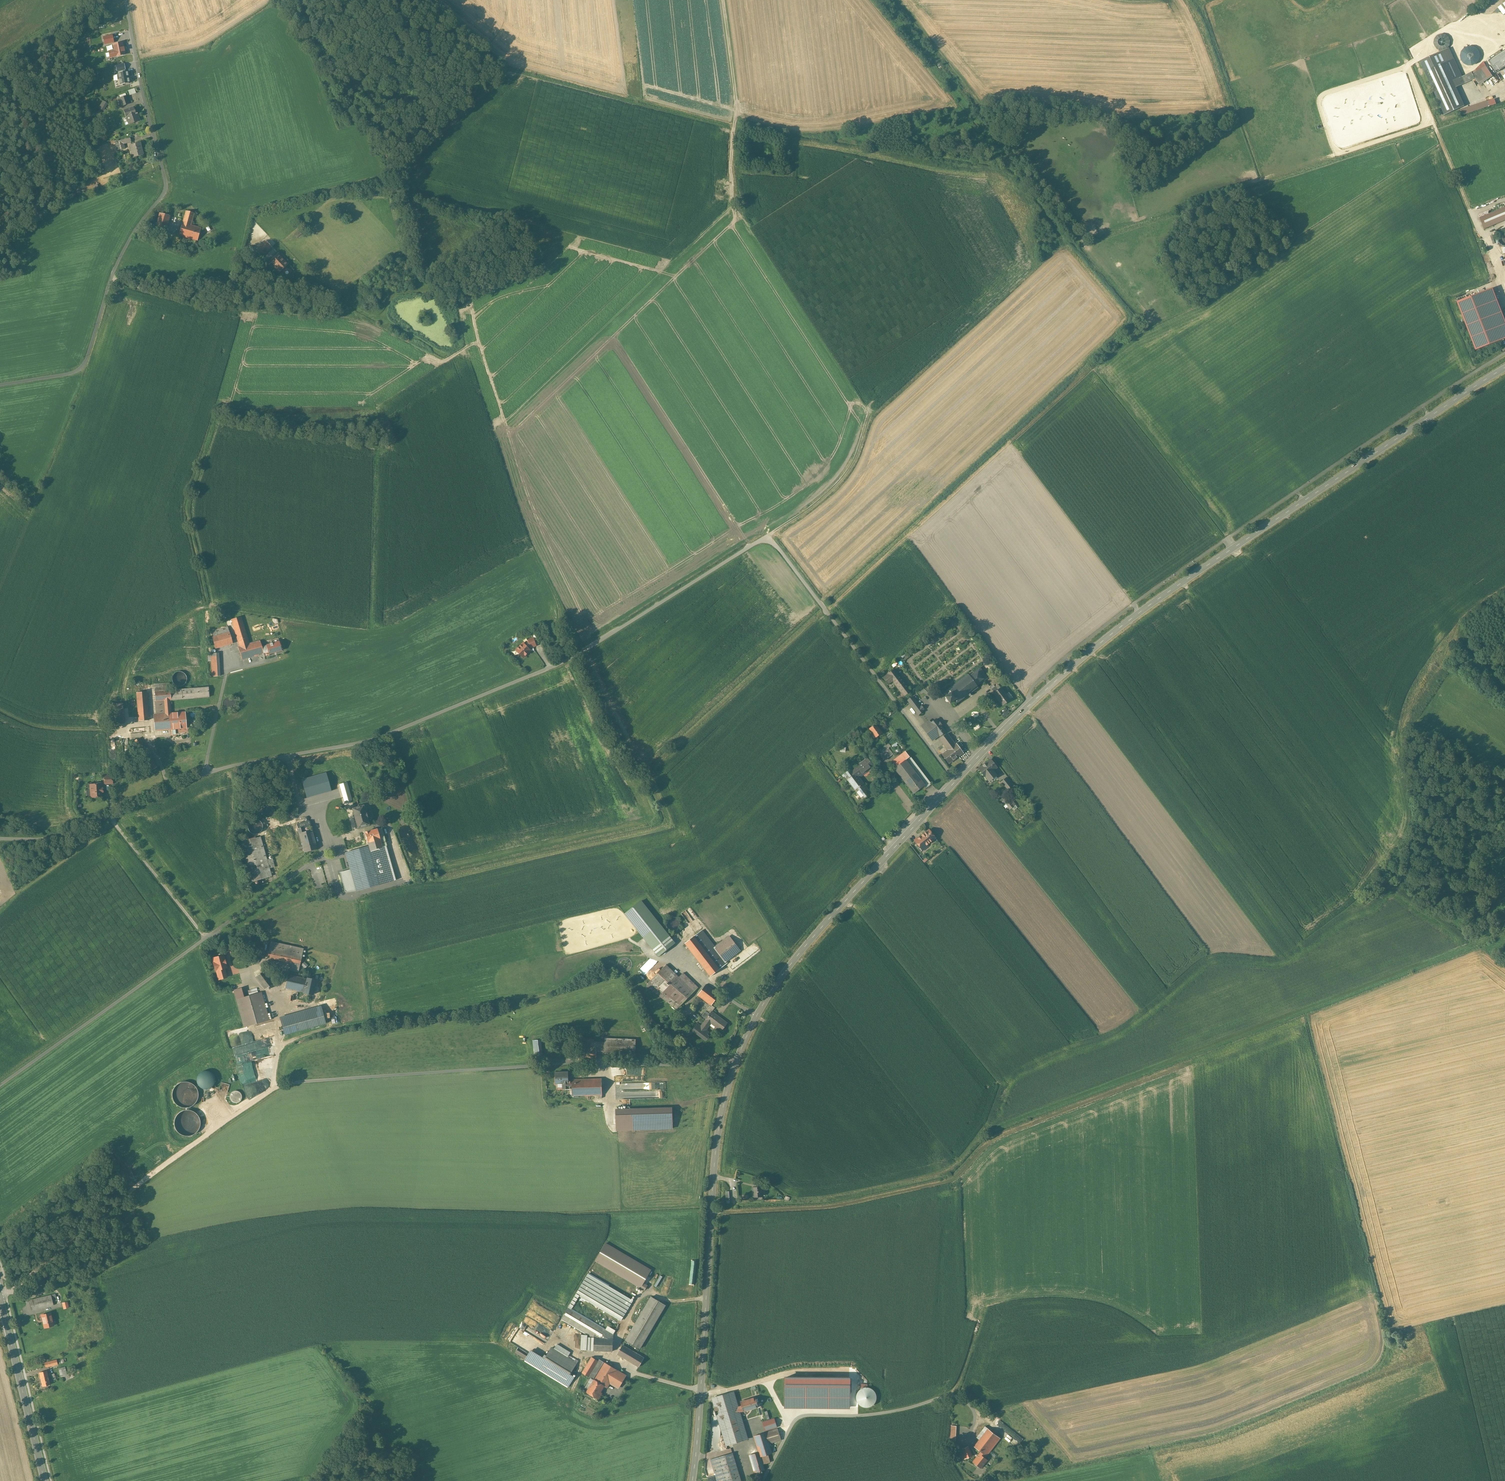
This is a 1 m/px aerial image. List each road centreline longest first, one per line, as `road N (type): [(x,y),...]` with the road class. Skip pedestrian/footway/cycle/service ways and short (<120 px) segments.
road 1 (unclassified): [(111,818),(217,770),(385,735),(550,668),(762,539),(776,545),(956,780)]
road 2 (tertiary): [(956,780),(802,950),(737,1060),(714,1163),(692,1480)]
road 3 (tertiary): [(1504,368),(1140,612),(1025,709),(956,780)]
road 4 (unclassified): [(0,385),(83,366),(117,263),(164,193),(127,0)]
road 5 (track): [(737,1060),(570,1063),(270,1089)]
road 6 (unclassified): [(0,1085),(207,938),(111,818)]
road 7 (track): [(277,1047),(374,1020),(530,996),(615,955)]
road 8 (track): [(270,1089),(0,1297)]
road 9 (track): [(953,1394),(988,1306),(1026,1296),(1108,1305),(1160,1332)]
road 10 (track): [(722,0),(736,104),(733,203)]
road 11 (secondary): [(0,1298),(45,1480)]
road 12 (track): [(762,539),(837,485),(868,418)]
road 13 (track): [(1482,232),(1427,108)]
road 14 (track): [(550,668),(557,600),(531,551)]
road 15 (track): [(117,825),(17,893)]

